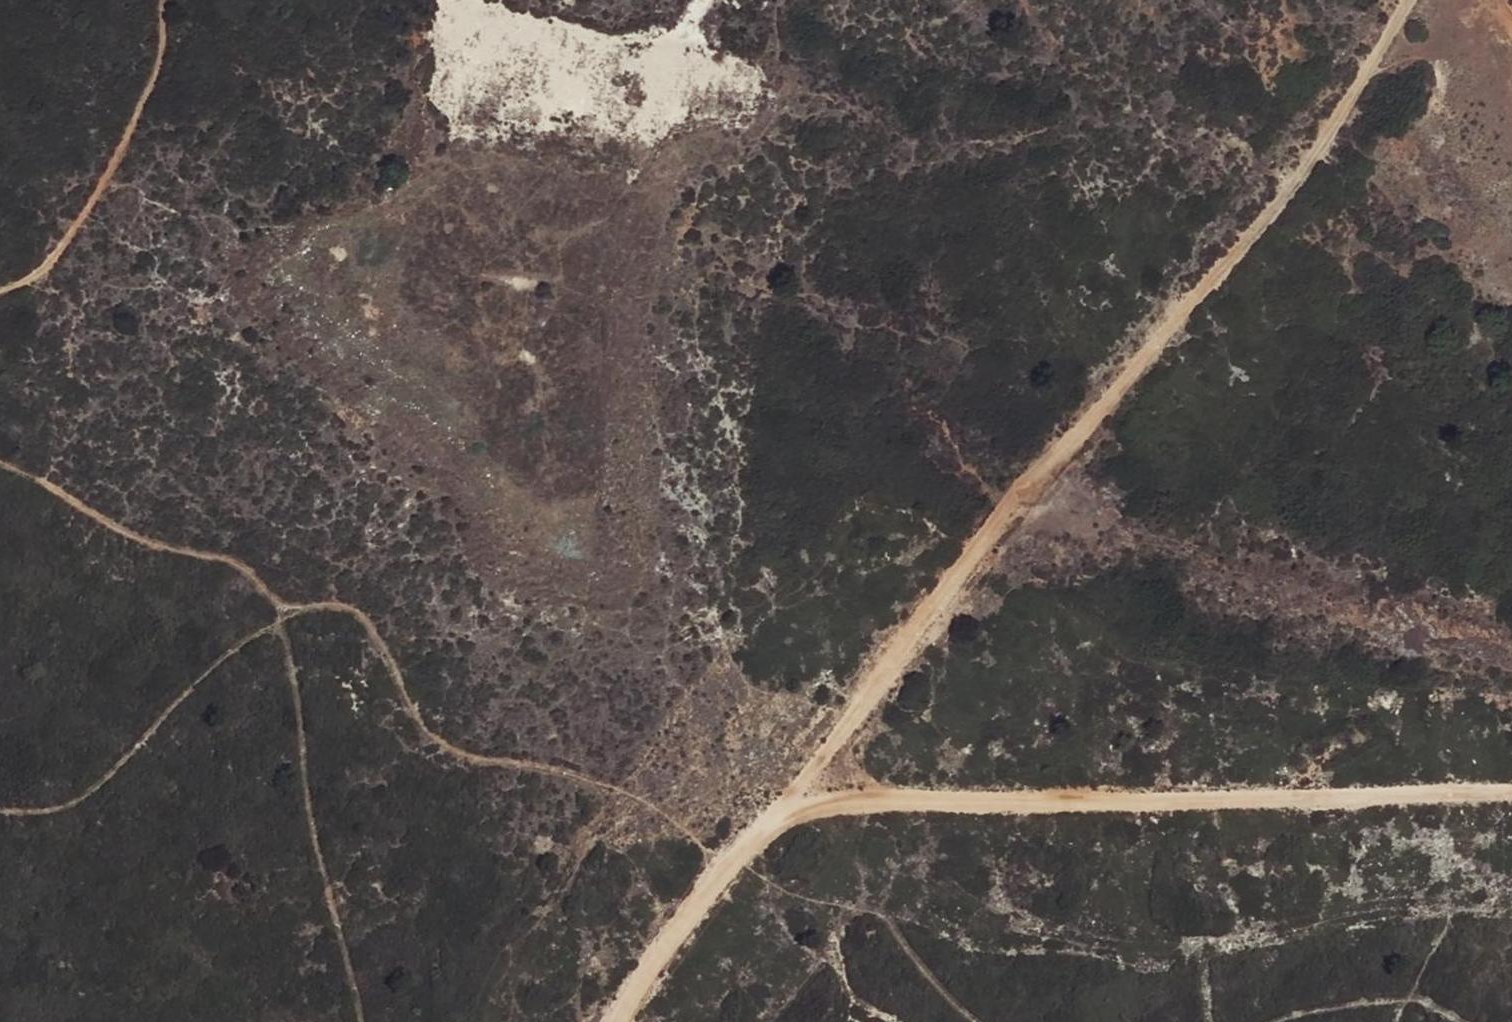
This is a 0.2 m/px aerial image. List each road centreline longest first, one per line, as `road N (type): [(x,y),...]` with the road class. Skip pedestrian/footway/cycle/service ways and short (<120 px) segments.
road 1 (track): [(778,806),(981,546),(1297,177),(1406,0)]
road 2 (track): [(778,806),(1511,799)]
road 3 (track): [(0,283),(64,248),(80,224),(160,55),(164,0)]
road 4 (track): [(617,1021),(639,975),(778,806)]

